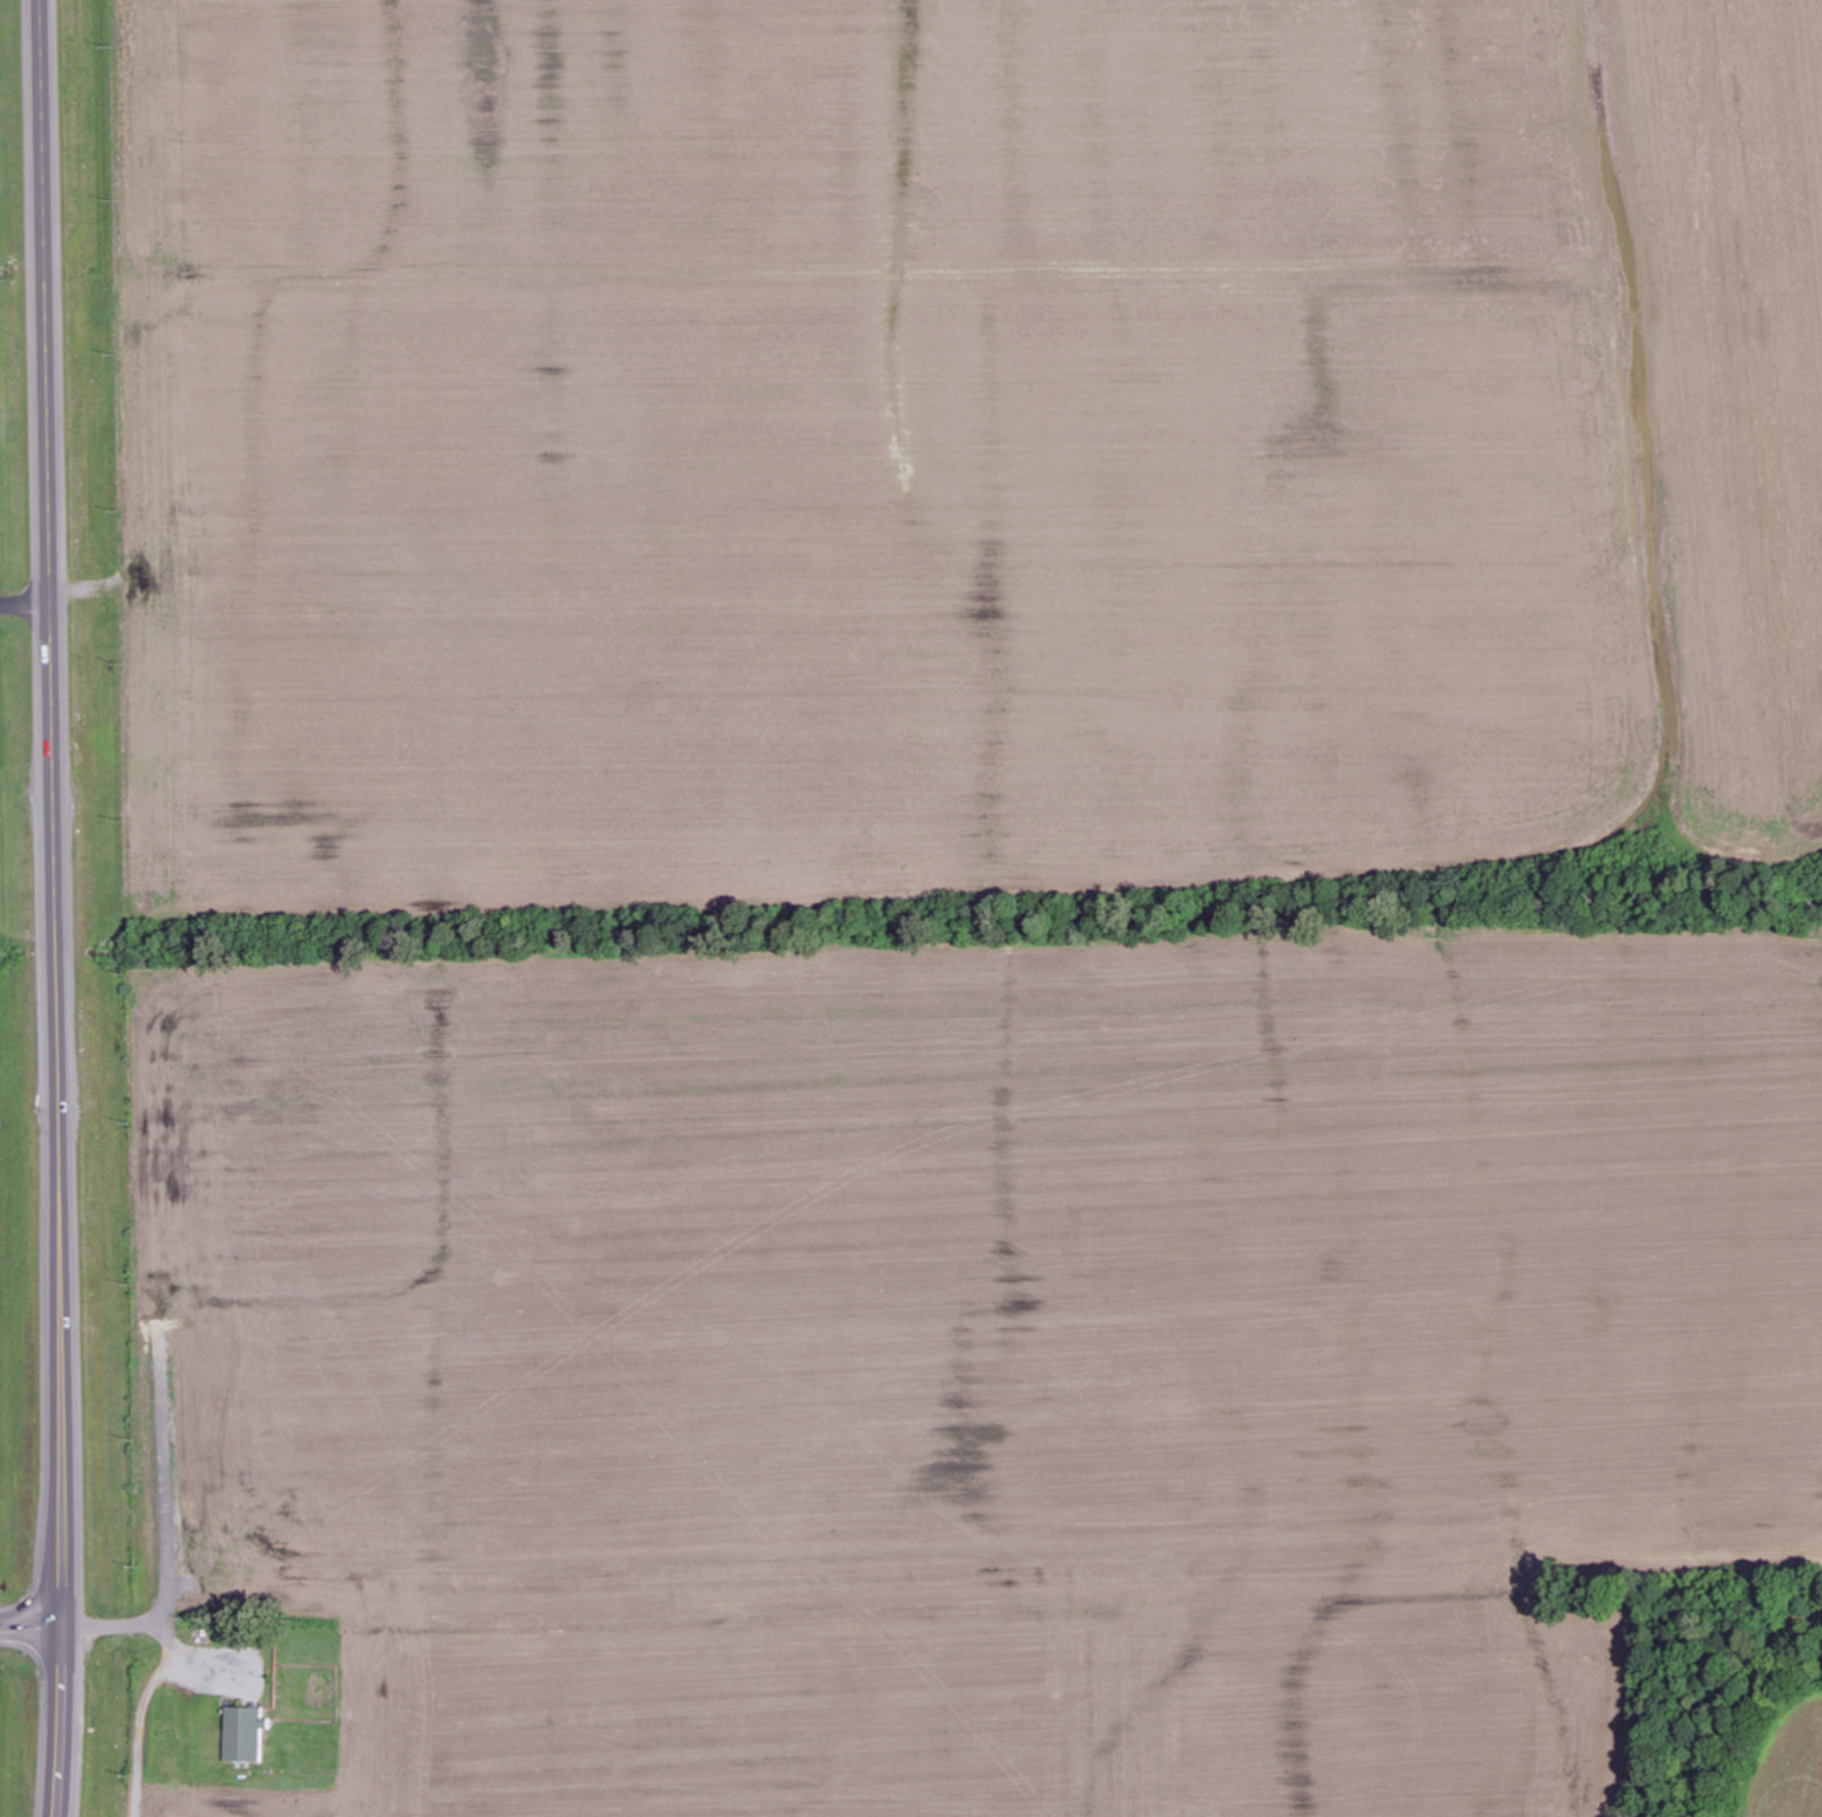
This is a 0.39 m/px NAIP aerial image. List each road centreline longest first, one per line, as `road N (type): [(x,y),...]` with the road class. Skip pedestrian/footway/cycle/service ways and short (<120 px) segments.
road 1 (trunk): [(63,1816),(69,1527),(42,0)]

